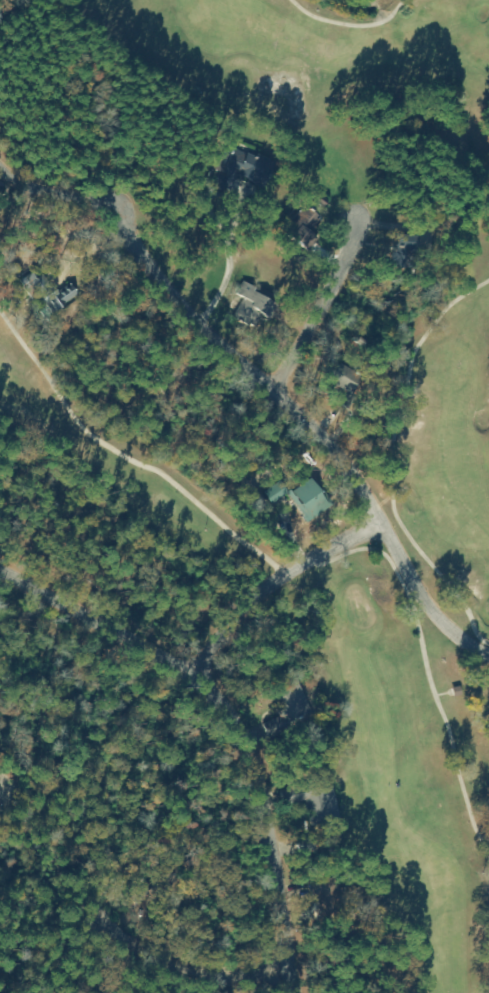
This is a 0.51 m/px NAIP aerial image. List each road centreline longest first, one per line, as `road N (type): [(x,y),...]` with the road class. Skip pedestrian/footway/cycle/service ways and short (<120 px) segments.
road 1 (residential): [(292,992),(281,909),(226,741),(214,662),(254,599),(373,516),(283,396),(200,323),(100,201)]
road 2 (residential): [(220,696),(0,574)]
road 3 (residential): [(373,516),(445,629),(488,656)]

